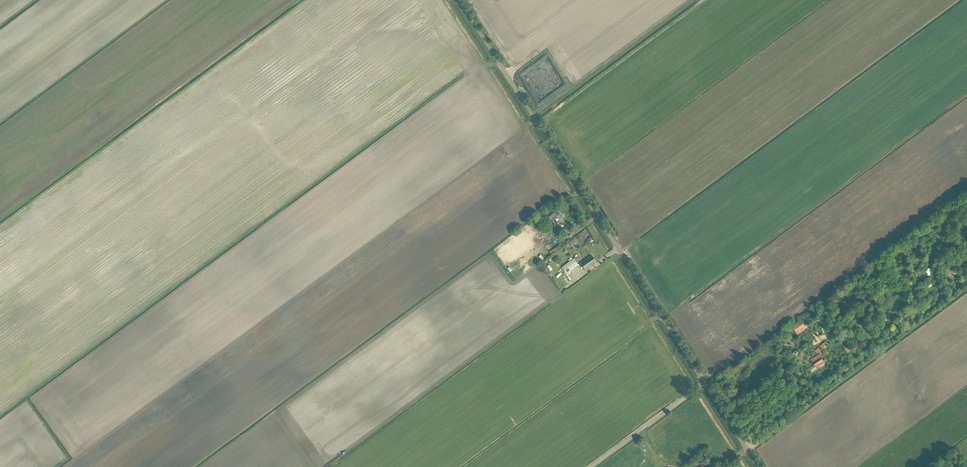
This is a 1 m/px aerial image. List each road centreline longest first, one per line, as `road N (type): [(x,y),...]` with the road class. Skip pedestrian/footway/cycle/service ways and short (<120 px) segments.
road 1 (unclassified): [(757,466),(459,0)]

